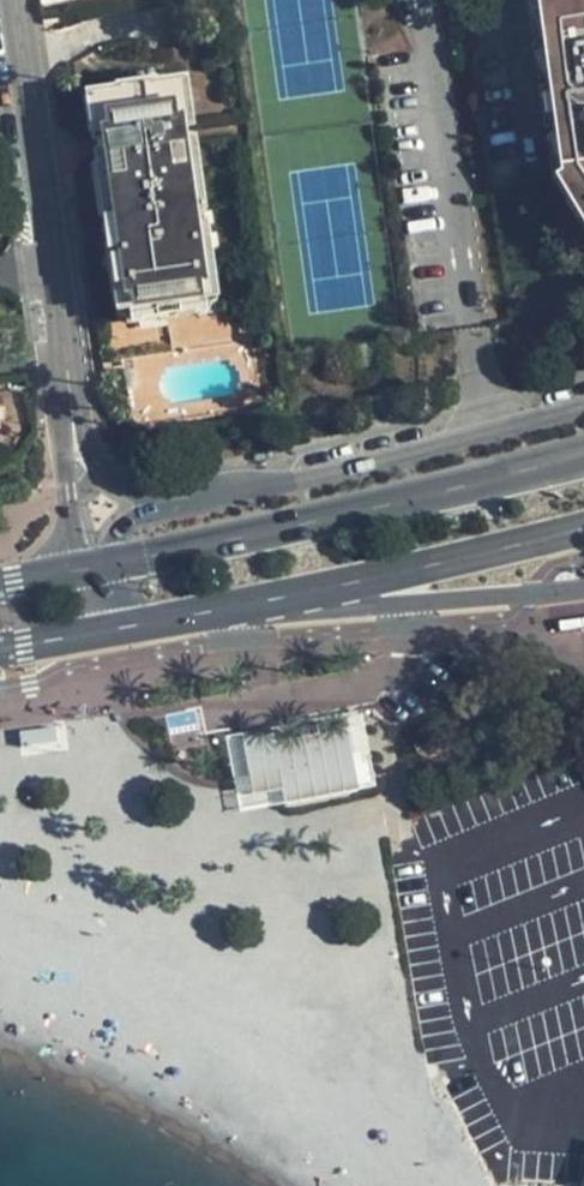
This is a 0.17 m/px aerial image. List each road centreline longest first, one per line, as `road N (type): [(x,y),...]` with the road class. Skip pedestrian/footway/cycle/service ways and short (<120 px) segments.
road 1 (primary): [(583,452),(90,565)]
road 2 (residential): [(583,406),(354,468),(141,500)]
road 3 (residential): [(11,0),(62,359)]
road 4 (primary): [(252,602),(583,527)]
road 5 (tertiary): [(252,602),(583,589)]
road 6 (residential): [(62,359),(72,525),(90,565)]
road 7 (residential): [(141,500),(86,450),(62,359)]
road 8 (primary): [(104,630),(252,602)]

